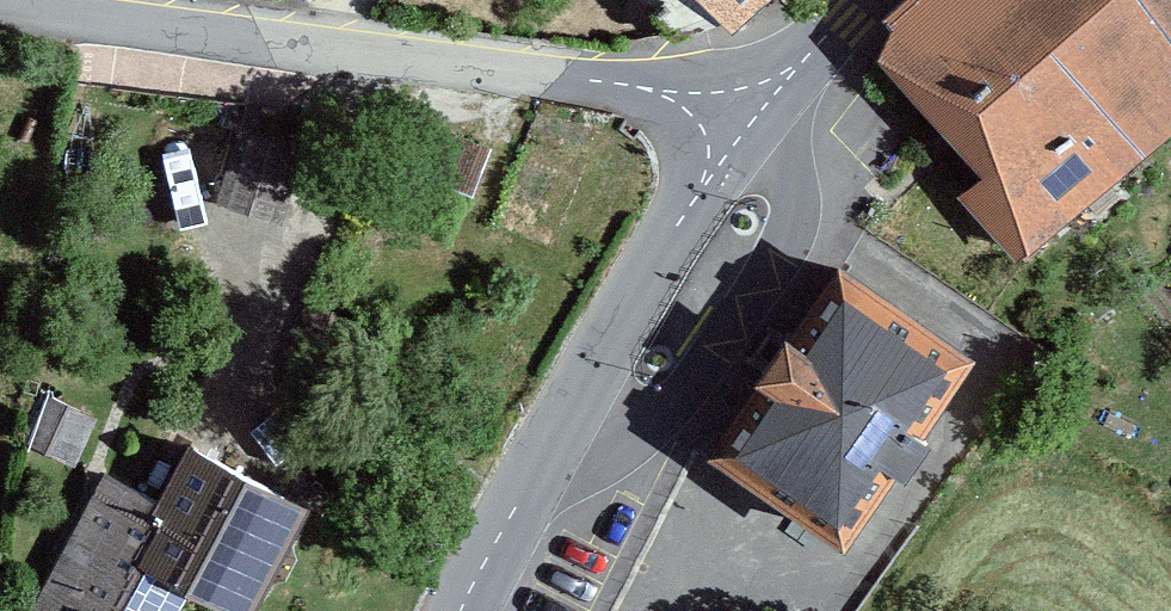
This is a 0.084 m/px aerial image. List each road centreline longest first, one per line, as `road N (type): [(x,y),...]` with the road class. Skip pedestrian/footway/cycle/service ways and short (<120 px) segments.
road 1 (residential): [(740,110),(615,70),(76,0)]
road 2 (tertiary): [(740,110),(459,610)]
road 3 (tertiary): [(851,0),(740,110)]

